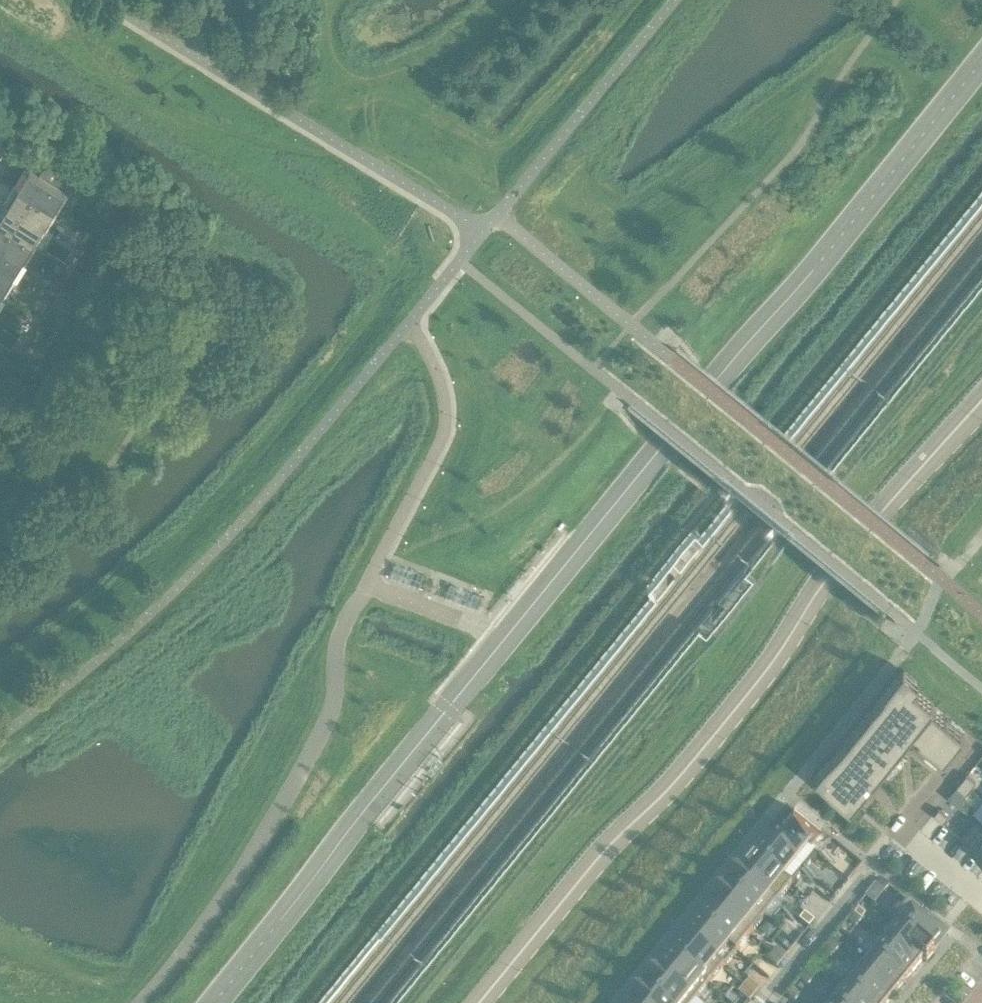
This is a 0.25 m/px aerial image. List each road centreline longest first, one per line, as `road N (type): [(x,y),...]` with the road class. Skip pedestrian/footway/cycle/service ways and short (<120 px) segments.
road 1 (secondary): [(981,401),(829,577),(703,750),(573,887),(478,1002)]

